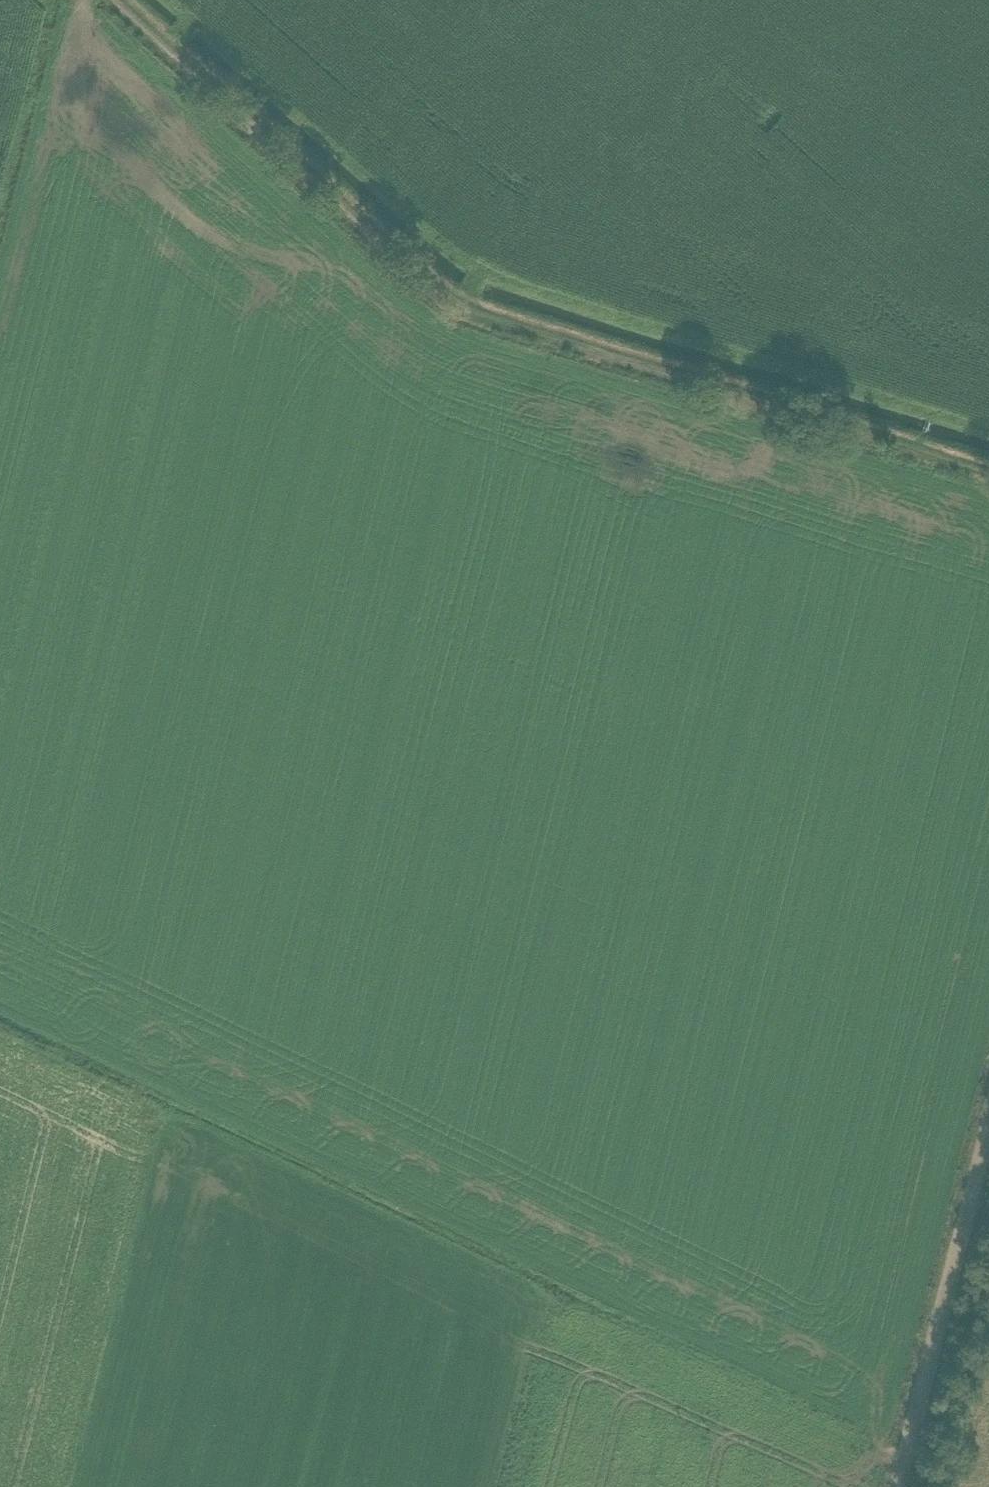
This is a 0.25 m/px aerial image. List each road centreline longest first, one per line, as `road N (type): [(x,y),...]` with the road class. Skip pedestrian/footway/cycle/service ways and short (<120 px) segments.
road 1 (track): [(119,0),(458,300),(988,472)]
road 2 (track): [(891,1486),(988,1103)]

